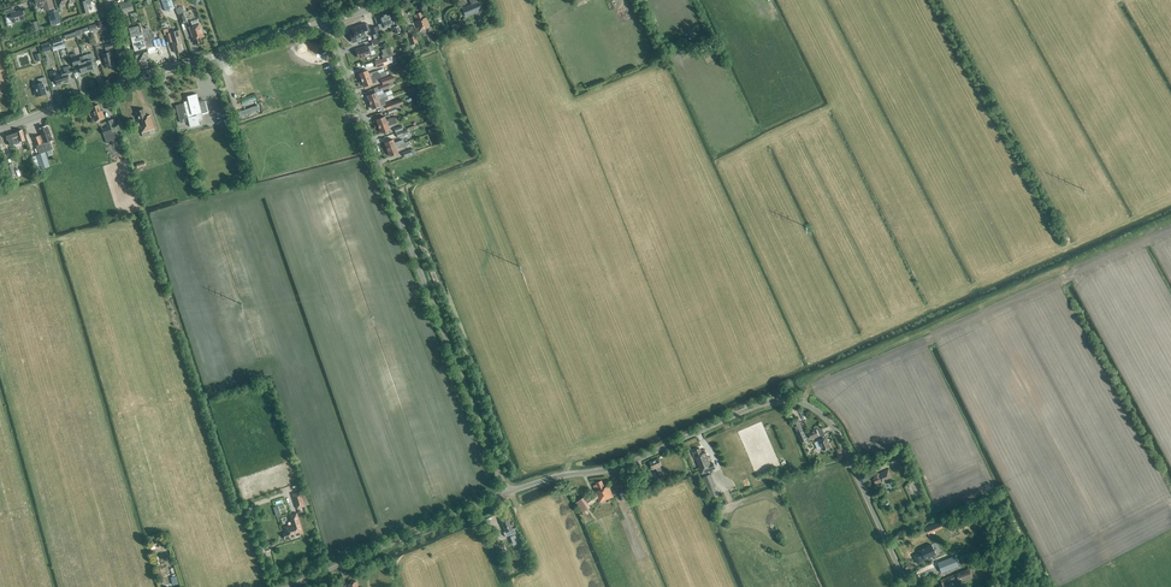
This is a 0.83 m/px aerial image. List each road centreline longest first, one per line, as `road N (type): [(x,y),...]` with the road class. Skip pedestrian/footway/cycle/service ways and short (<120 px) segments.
road 1 (tertiary): [(908,586),(836,431),(796,402),(765,403),(629,463),(506,495)]
road 2 (tertiary): [(506,495),(325,23)]
road 3 (unclassified): [(288,586),(506,495)]
road 4 (tertiary): [(128,81),(325,23)]
road 5 (tertiary): [(0,131),(128,81)]
road 6 (track): [(275,586),(253,508),(288,494)]

